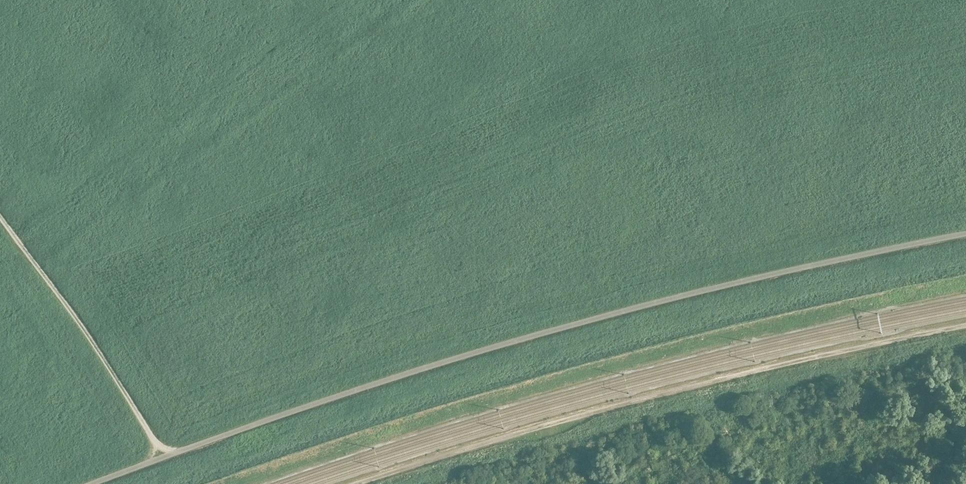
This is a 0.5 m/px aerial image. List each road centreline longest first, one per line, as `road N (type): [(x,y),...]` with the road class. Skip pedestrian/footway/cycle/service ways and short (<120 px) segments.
road 1 (track): [(359,483),(628,404),(965,325)]
road 2 (track): [(0,215),(167,457)]

